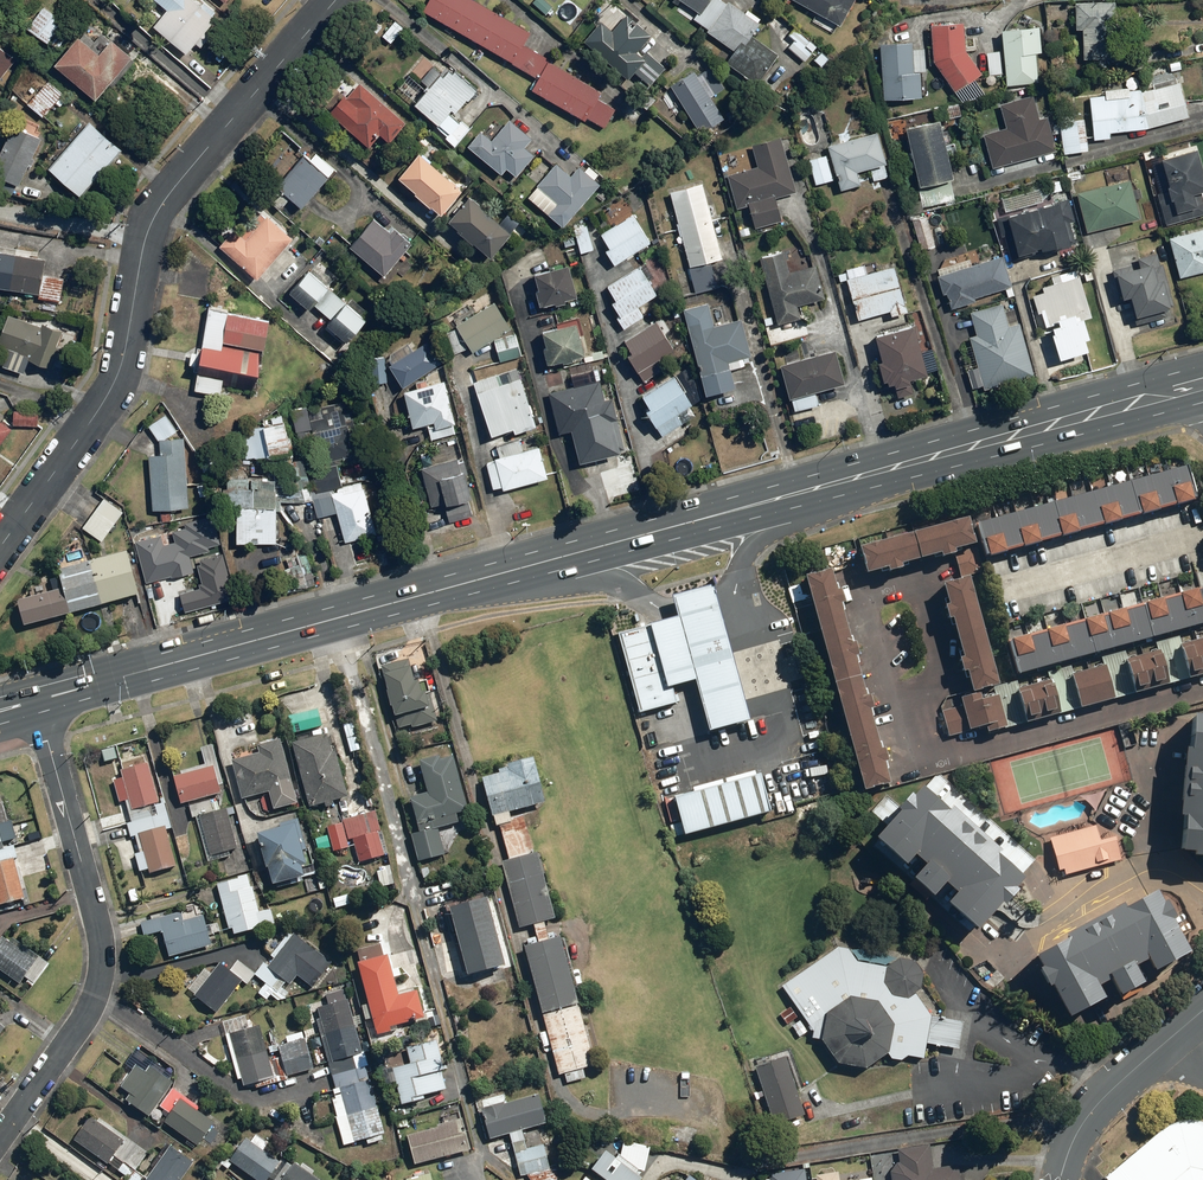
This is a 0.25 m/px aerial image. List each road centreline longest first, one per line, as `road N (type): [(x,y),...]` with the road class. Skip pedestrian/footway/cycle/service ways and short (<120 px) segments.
road 1 (primary): [(1202,382),(39,703)]
road 2 (residential): [(336,0),(165,200),(146,236),(123,363),(107,398),(0,546)]
road 3 (residential): [(39,703),(105,963),(82,1018),(0,1139)]
road 4 (residential): [(885,714),(898,768),(1202,693)]
road 5 (residential): [(885,714),(947,679),(923,580),(857,599)]
road 6 (residential): [(1202,1010),(1091,1110),(1059,1179)]
road 7 (residential): [(1003,592),(1197,539),(1202,560)]
road 8 (residential): [(987,939),(1004,952),(1151,862)]

